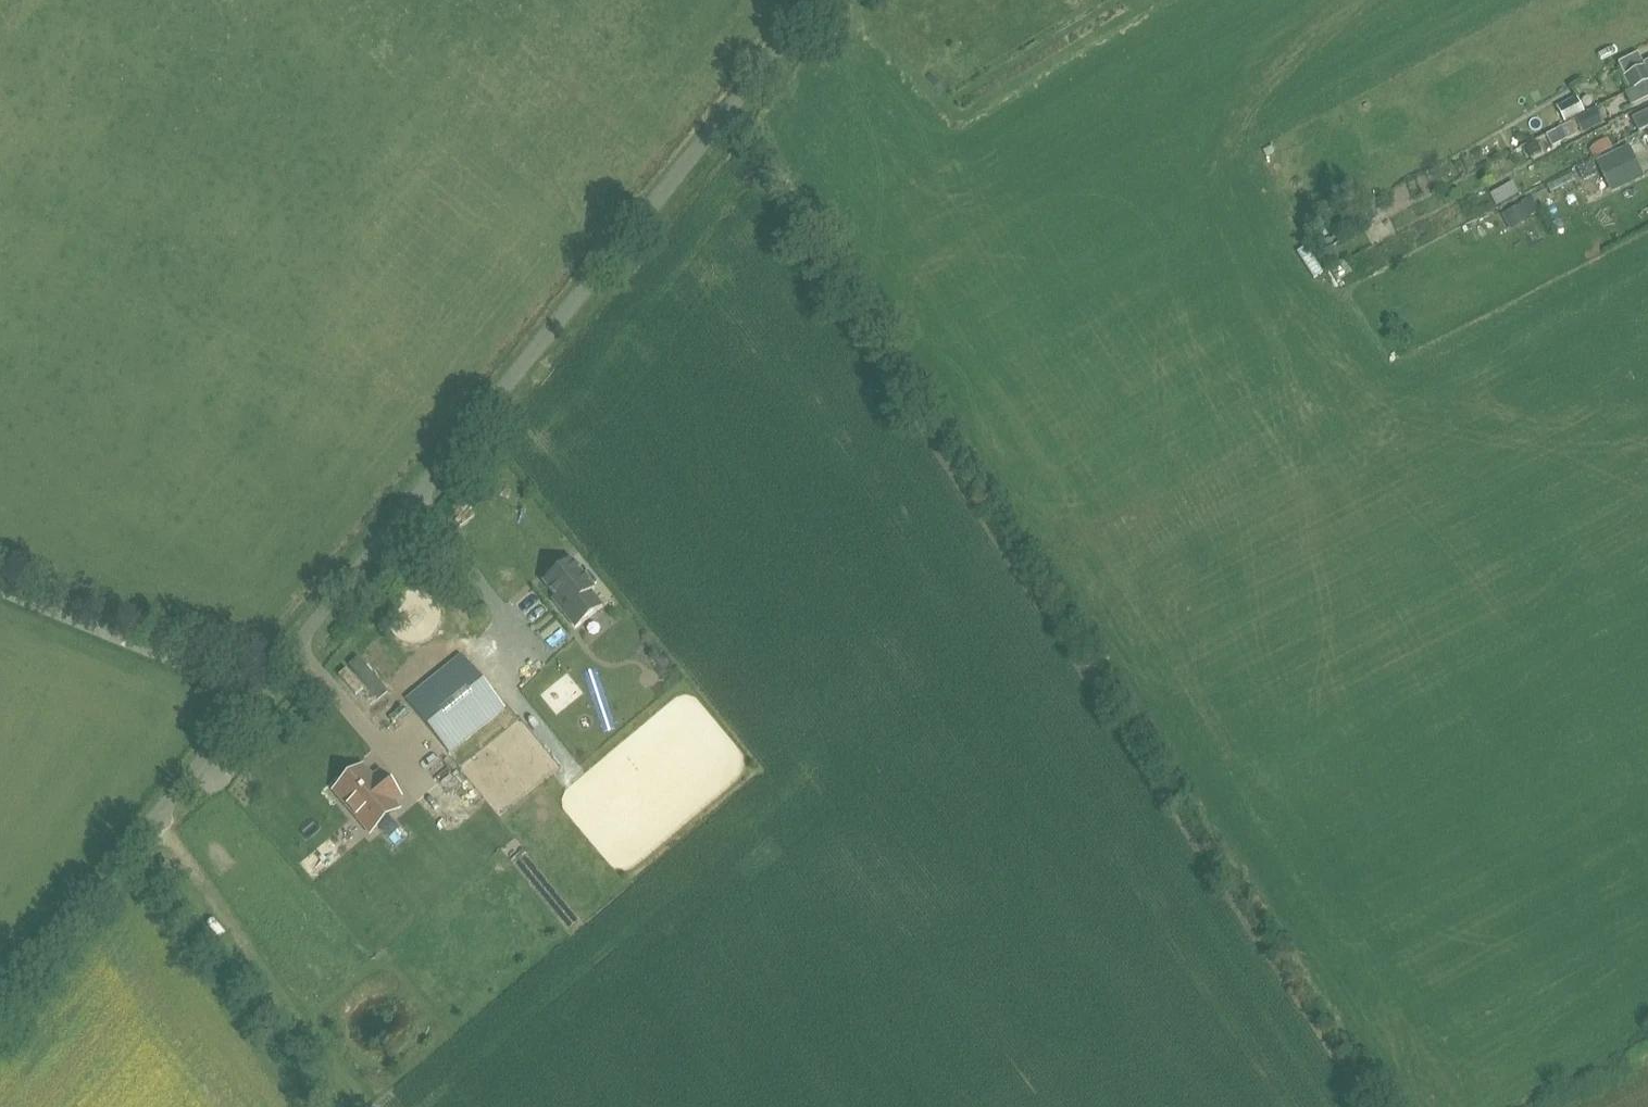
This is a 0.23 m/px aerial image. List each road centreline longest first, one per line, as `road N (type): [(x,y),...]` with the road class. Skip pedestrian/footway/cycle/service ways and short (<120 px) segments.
road 1 (unclassified): [(0,1006),(817,0)]

